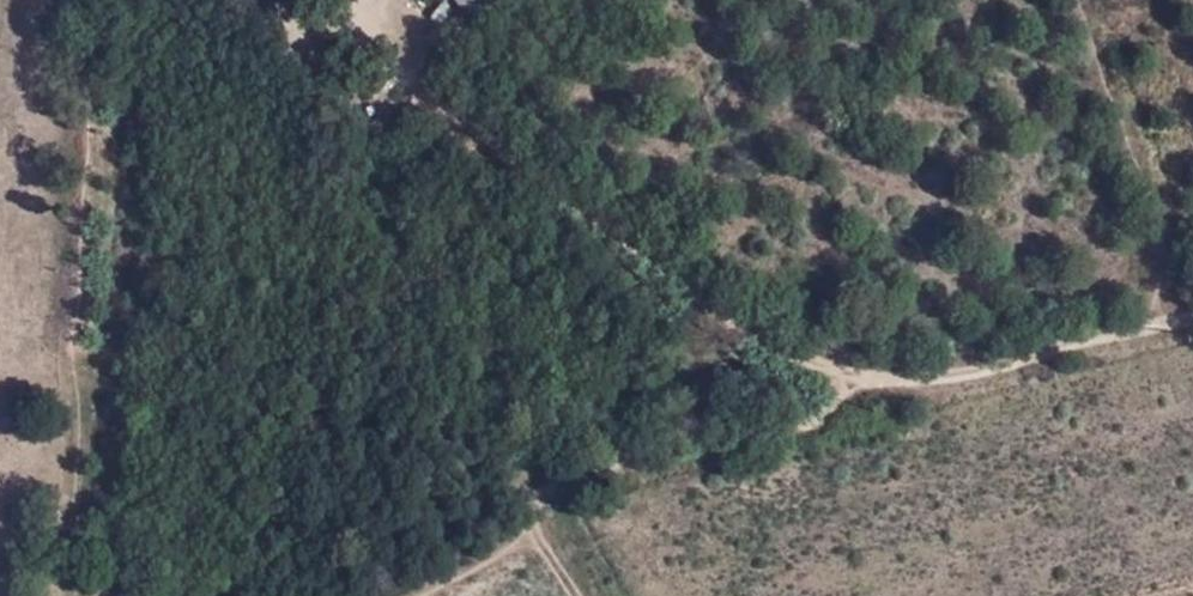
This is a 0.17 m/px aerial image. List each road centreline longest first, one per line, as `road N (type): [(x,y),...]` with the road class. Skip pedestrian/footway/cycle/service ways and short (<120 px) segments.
road 1 (track): [(581,595),(555,558),(554,513),(565,485),(614,465),(808,425),(841,407),(852,376),(909,392),(1192,322)]
road 2 (track): [(380,55),(777,355),(852,376)]

